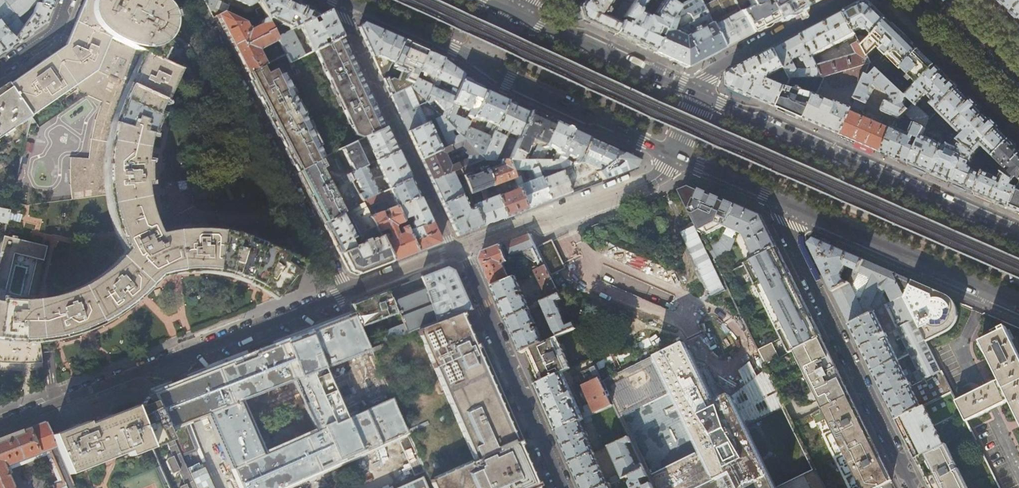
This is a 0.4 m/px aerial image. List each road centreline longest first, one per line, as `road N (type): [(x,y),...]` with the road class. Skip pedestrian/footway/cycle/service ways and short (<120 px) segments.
road 1 (residential): [(347,295),(0,426)]
road 2 (secondary): [(339,1),(672,155)]
road 3 (secondary): [(1018,238),(697,95)]
road 4 (residential): [(194,0),(347,295)]
road 5 (residential): [(769,197),(912,487)]
road 6 (residential): [(339,1),(457,250)]
road 7 (secondary): [(769,197),(1018,307)]
road 8 (residential): [(566,487),(457,250)]
road 9 (residential): [(672,155),(655,180),(457,250)]
road 10 (secondary): [(697,95),(515,8)]
road 11 (residential): [(845,0),(713,71),(697,95)]

